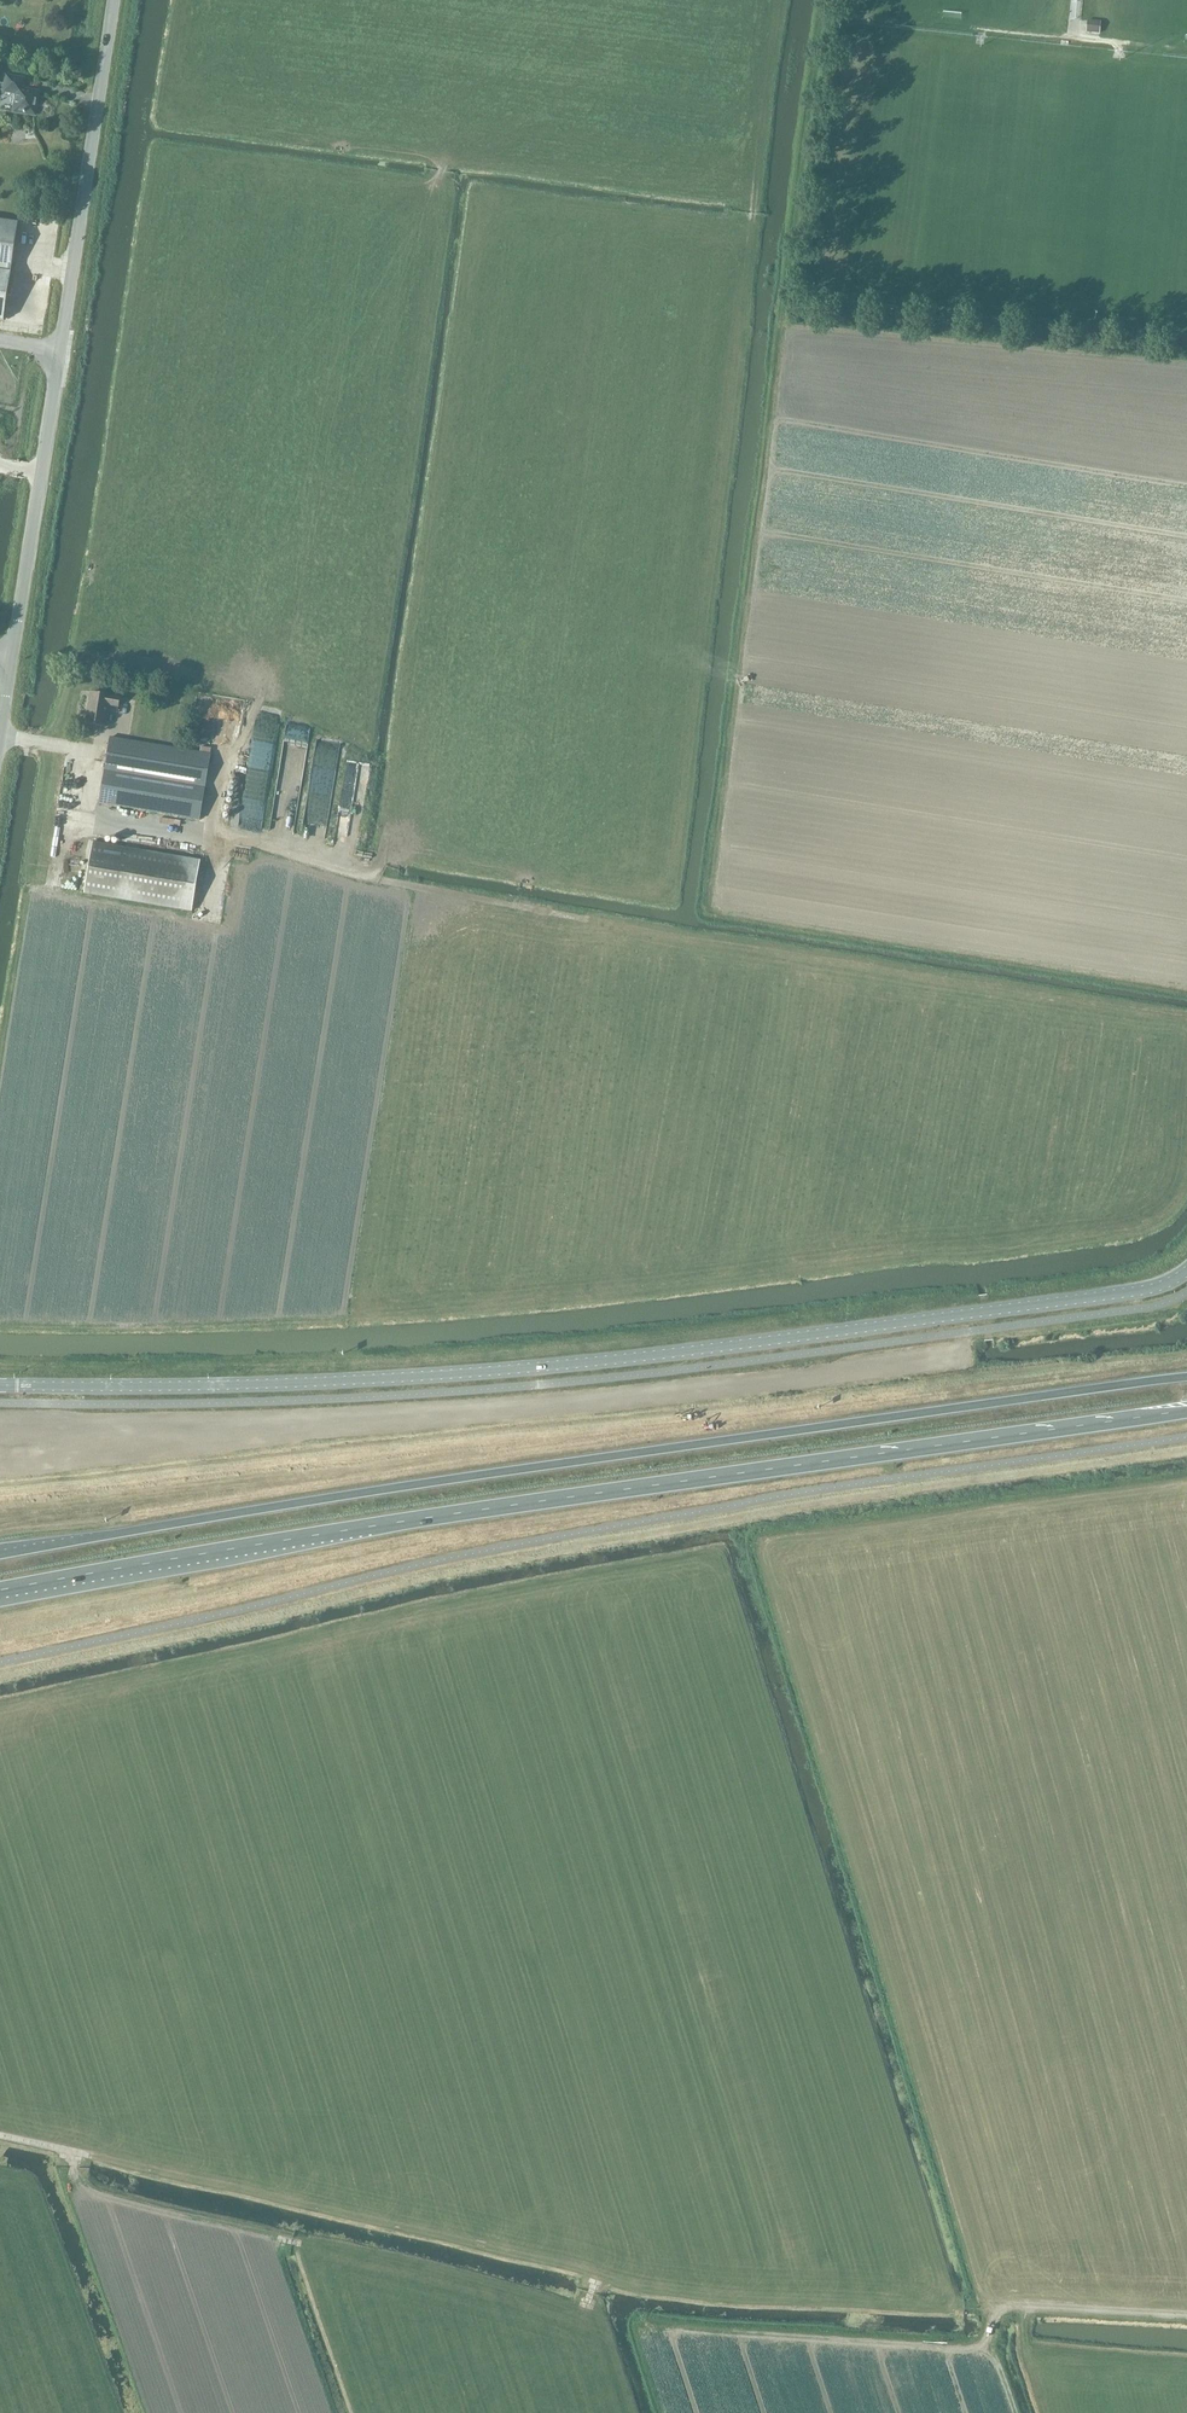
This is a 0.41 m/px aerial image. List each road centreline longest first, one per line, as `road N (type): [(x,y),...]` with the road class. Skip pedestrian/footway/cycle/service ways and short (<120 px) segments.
road 1 (trunk): [(0,1588),(336,1528),(1186,1412)]
road 2 (trunk): [(1186,1377),(0,1548)]
road 3 (tertiary): [(1186,1270),(1145,1290),(480,1372),(0,1384)]
road 4 (unclassified): [(114,0),(12,659)]

